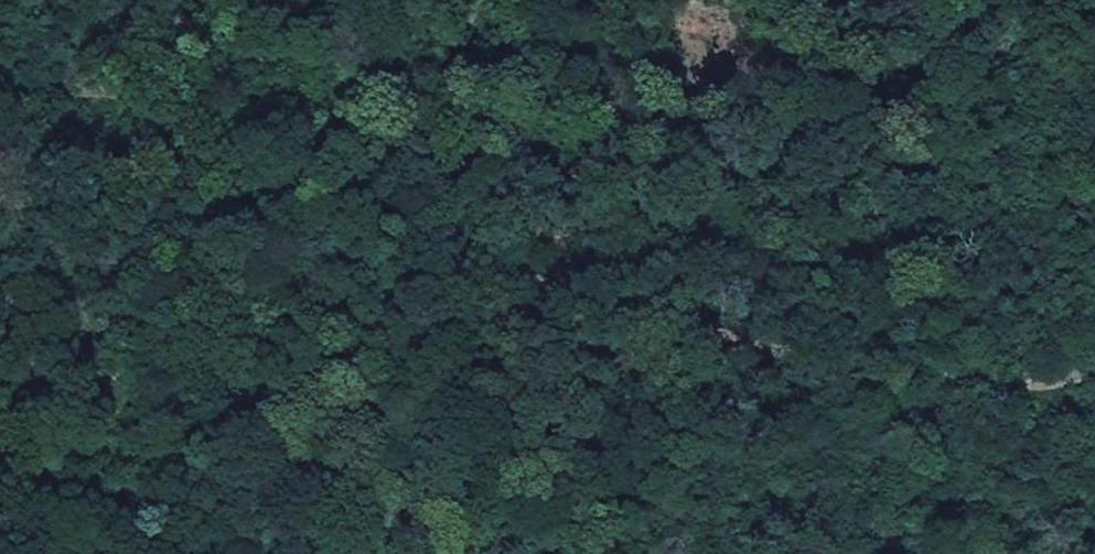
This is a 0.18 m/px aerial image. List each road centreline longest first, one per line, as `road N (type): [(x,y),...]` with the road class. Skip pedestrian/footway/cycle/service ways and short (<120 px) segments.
road 1 (track): [(0,75),(60,84),(313,162),(438,169),(651,302),(774,349),(996,380),(1040,383),(1094,372)]
road 2 (track): [(614,0),(529,221),(159,553)]

